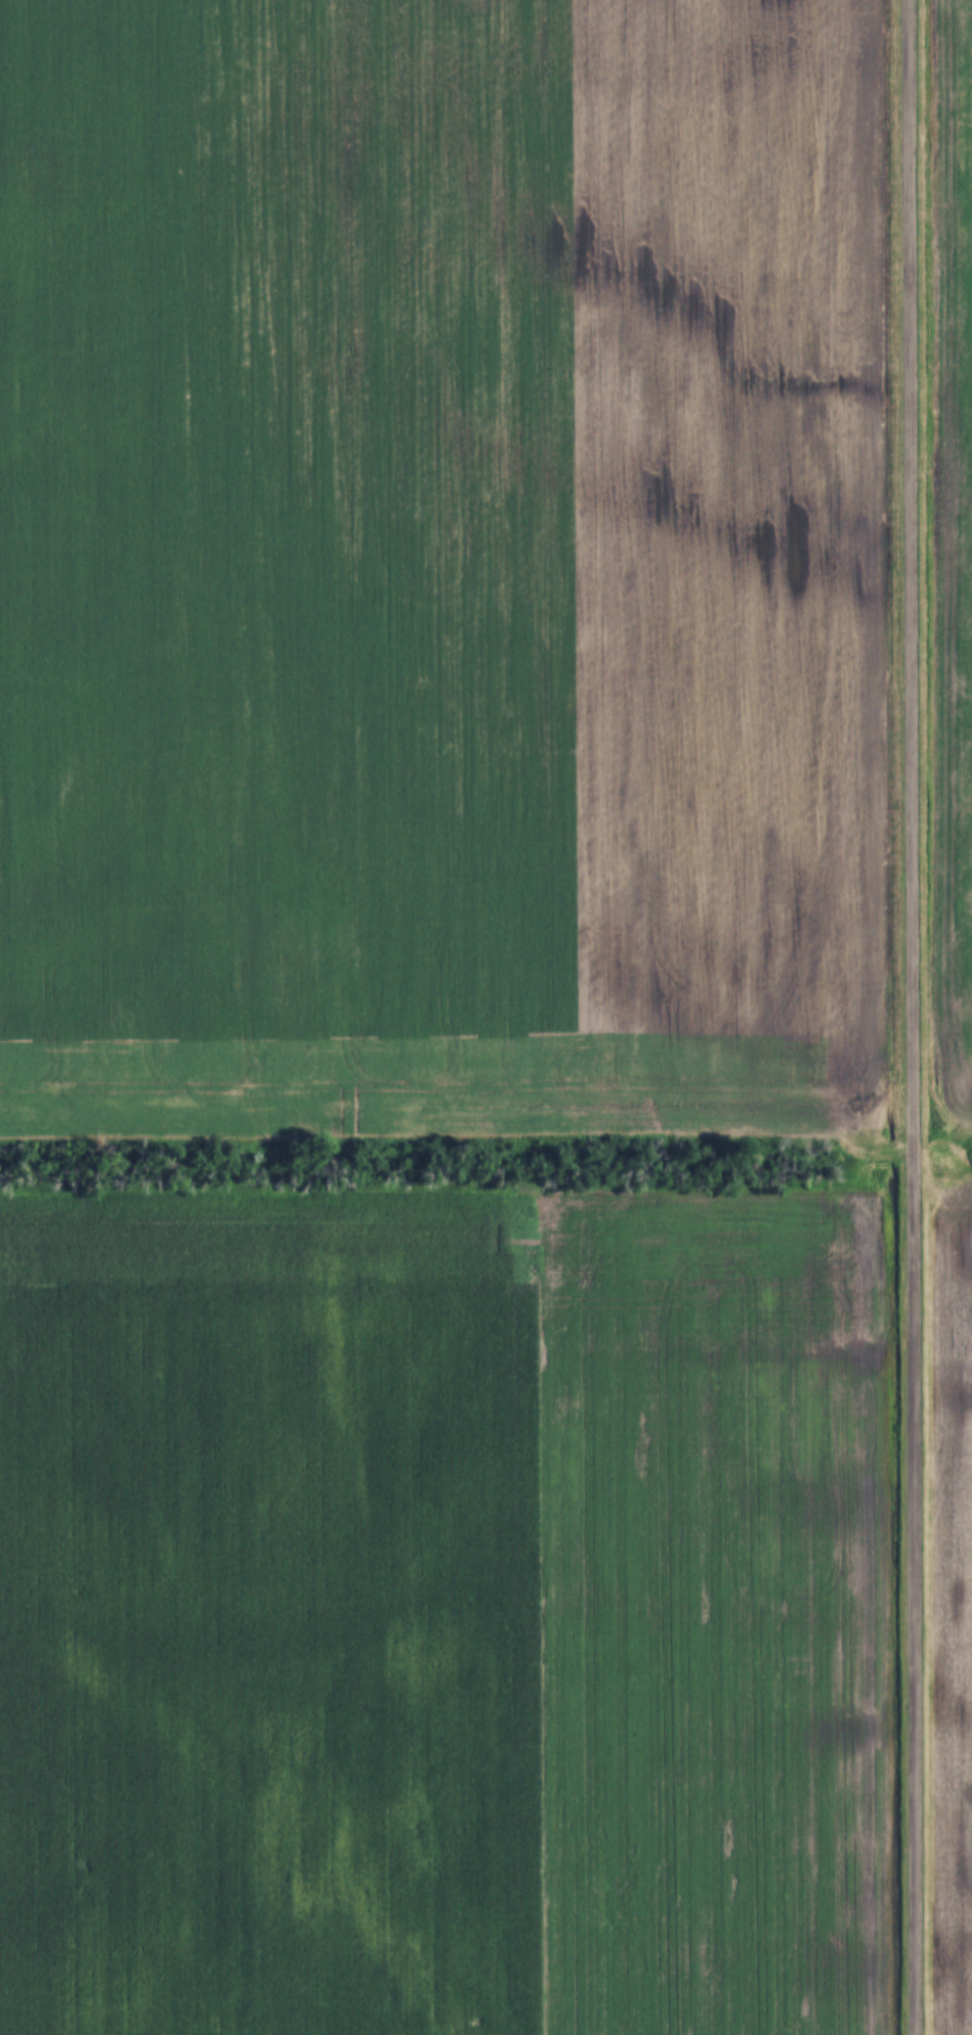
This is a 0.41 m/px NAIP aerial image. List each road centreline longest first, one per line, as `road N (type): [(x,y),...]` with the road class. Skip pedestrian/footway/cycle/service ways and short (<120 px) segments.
road 1 (track): [(924,2034),(914,0)]

